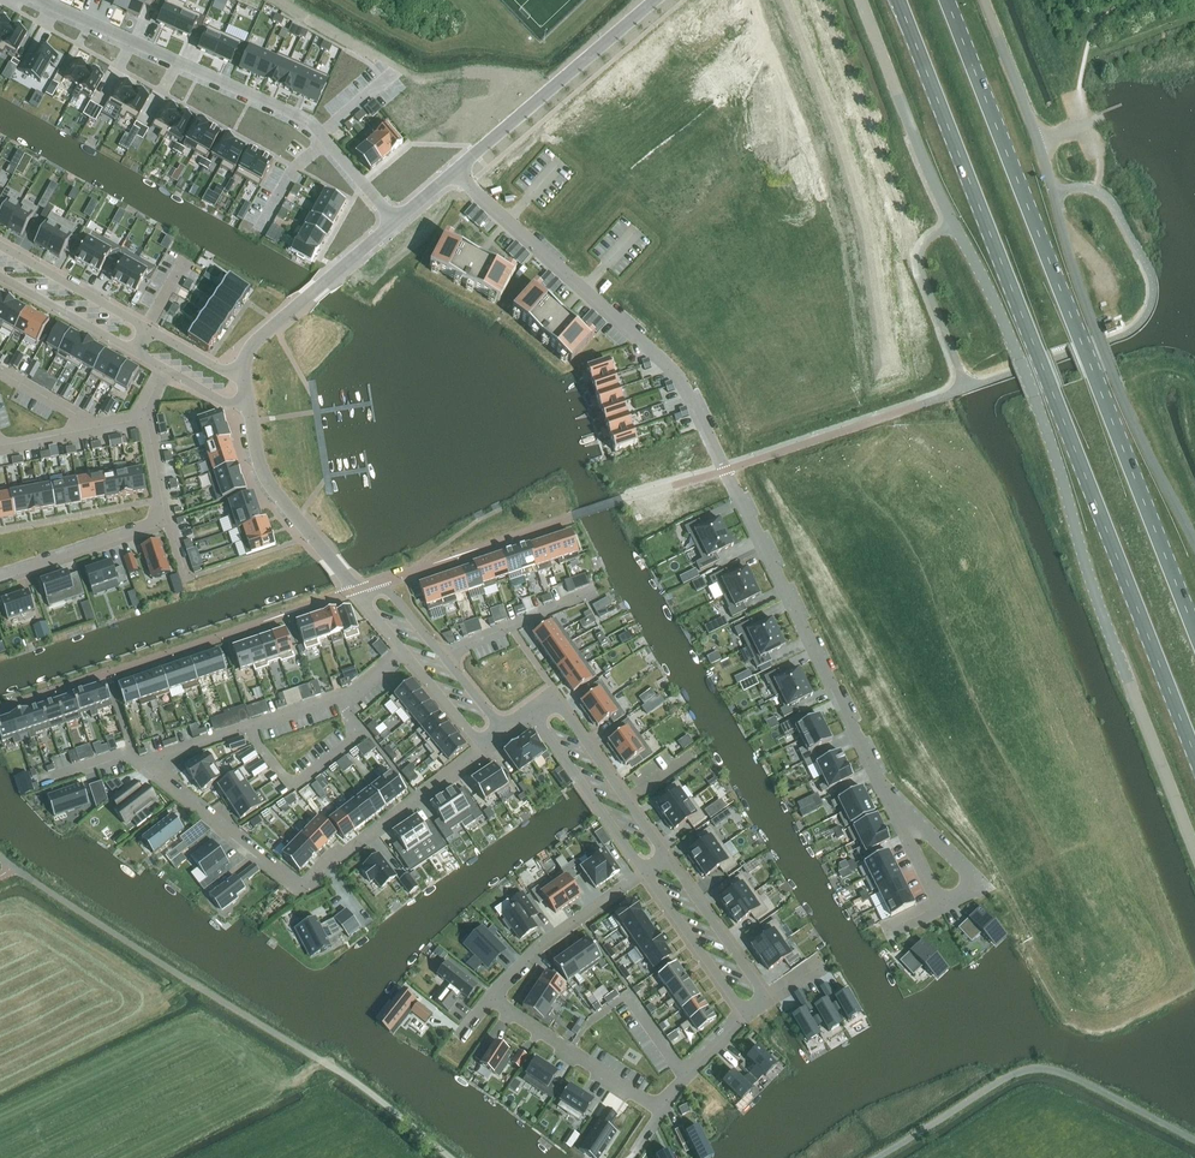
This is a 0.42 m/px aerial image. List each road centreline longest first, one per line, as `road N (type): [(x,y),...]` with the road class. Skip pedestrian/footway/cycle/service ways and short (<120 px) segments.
road 1 (unclassified): [(1194,852),(1091,583),(1034,397),(861,0)]
road 2 (primary): [(897,0),(1194,757)]
road 3 (residential): [(482,746),(298,890),(136,764),(355,691),(404,651)]
road 4 (primary): [(1194,633),(947,0)]
road 5 (unclassified): [(1194,546),(1097,333),(983,0)]
road 6 (residential): [(42,0),(308,120),(396,223)]
road 7 (residential): [(727,470),(677,372),(454,172)]
road 8 (residential): [(727,470),(887,794)]
road 9 (unclassified): [(1194,1140),(1040,1068),(1001,1080),(877,1157)]
road 10 (residential): [(0,577),(166,521),(145,412),(165,368)]
road 11 (unclassified): [(451,1157),(353,1080),(175,972)]
road 12 (residential): [(654,0),(454,172)]
road 13 (residential): [(665,855),(552,695),(531,711)]
road 14 (residential): [(504,730),(390,593),(350,584)]
road 15 (residential): [(396,223),(259,338),(244,375)]
road 16 (residential): [(248,406),(269,483),(350,584)]
road 17 (residential): [(490,998),(660,1109)]
road 18 (residential): [(643,870),(536,946),(490,998)]
road 19 (residential): [(531,711),(643,870)]
road 20 (residential): [(643,870),(746,1015)]
road 21 (residential): [(768,1000),(665,855)]
road 22 (residential): [(149,329),(0,245)]
road 23 (residential): [(942,904),(966,893),(969,876),(887,794)]
road 24 (residential): [(0,276),(136,352)]
road 25 (residential): [(660,1109),(746,1015)]
road 26 (residential): [(887,794),(942,904)]
road 27 (residential): [(404,651),(482,746)]

